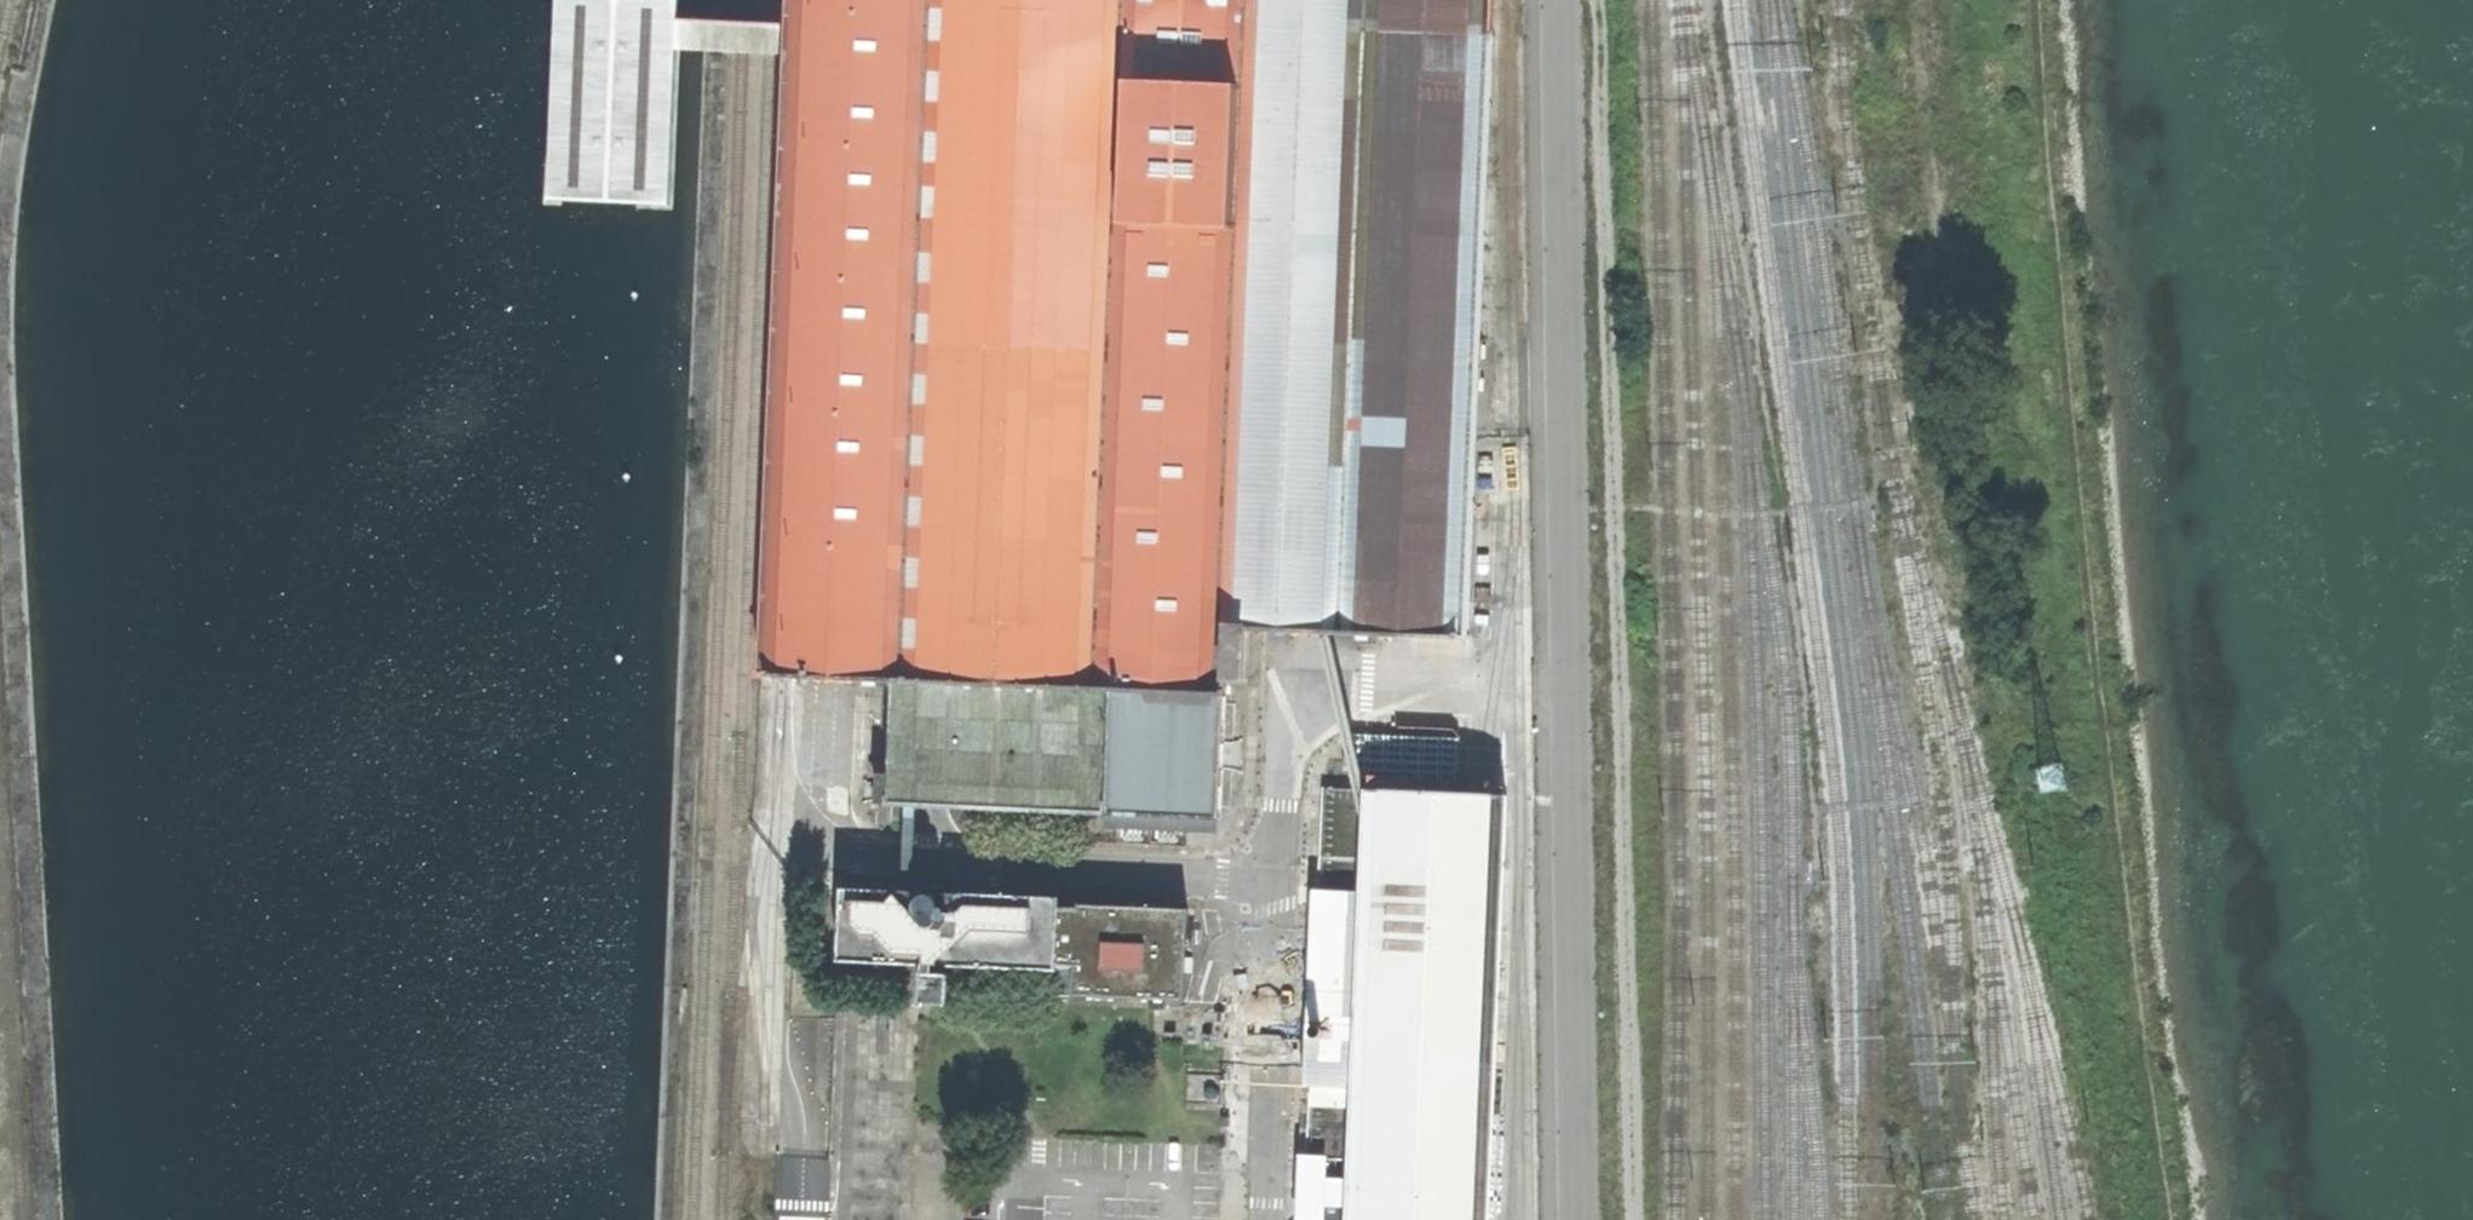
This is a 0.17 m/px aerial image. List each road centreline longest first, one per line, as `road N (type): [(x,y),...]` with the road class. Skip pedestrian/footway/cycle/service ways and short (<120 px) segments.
road 1 (track): [(2168,1219),(2091,637),(2035,0)]
road 2 (unclassified): [(1586,1219),(1563,0)]

